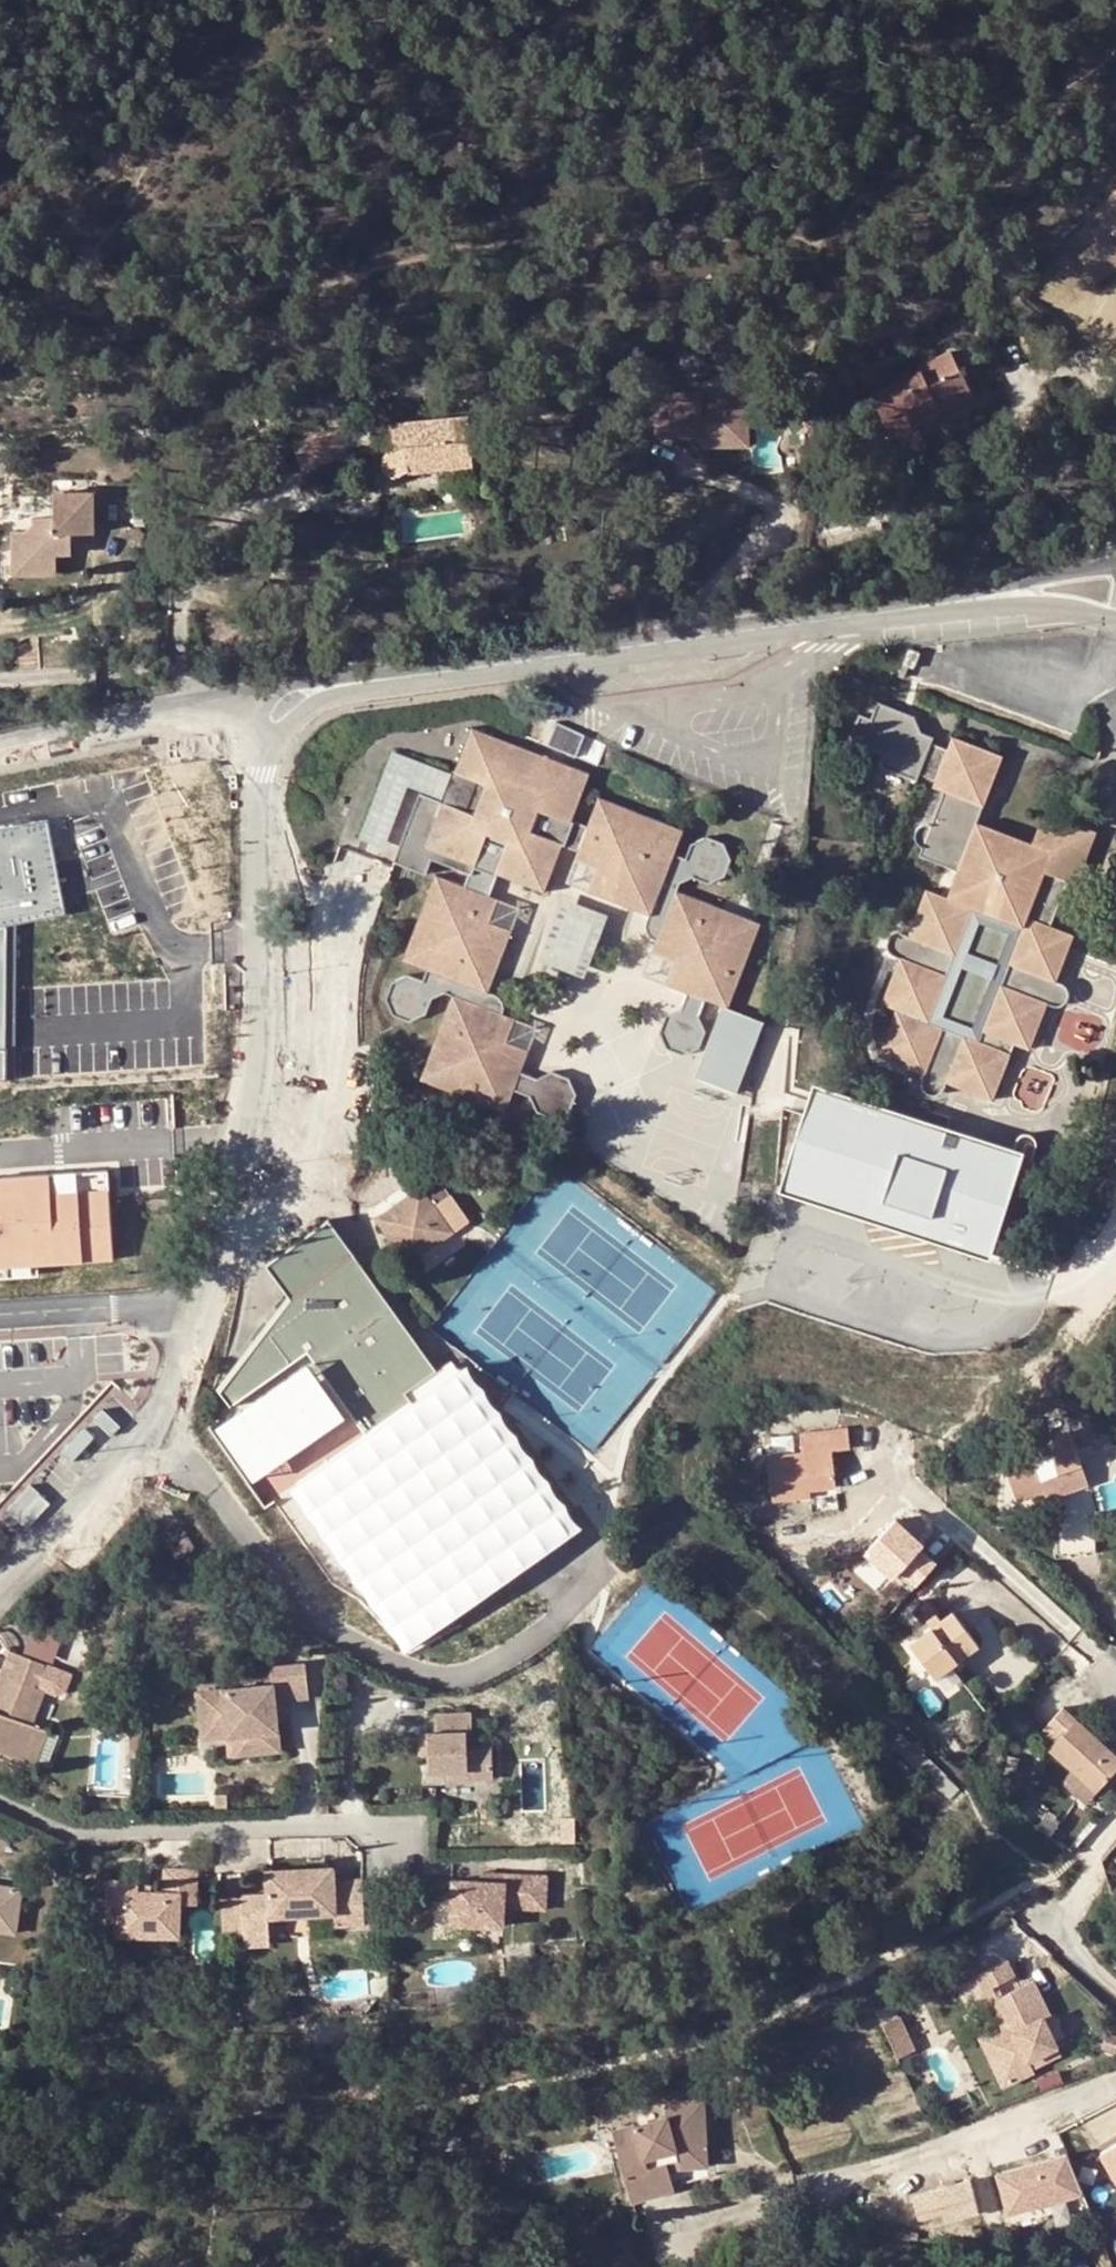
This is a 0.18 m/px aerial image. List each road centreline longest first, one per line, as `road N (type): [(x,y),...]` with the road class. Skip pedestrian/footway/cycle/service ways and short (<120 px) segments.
road 1 (tertiary): [(962,603),(361,684)]
road 2 (unclassified): [(257,744),(261,1037),(235,1191),(187,1316)]
road 3 (residential): [(0,1801),(70,1831),(350,1826),(417,1864),(451,1867)]
road 4 (unclassified): [(187,1316),(150,1412),(0,1569)]
road 5 (unclassified): [(187,1316),(135,1303),(0,1313)]
road 6 (tertiary): [(1115,567),(962,603)]
road 7 (tertiary): [(962,603),(1032,602),(1115,618)]
road 8 (tertiary): [(137,720),(0,750)]
road 9 (tertiary): [(137,720),(257,744)]
road 10 (tertiary): [(257,744),(361,684)]

